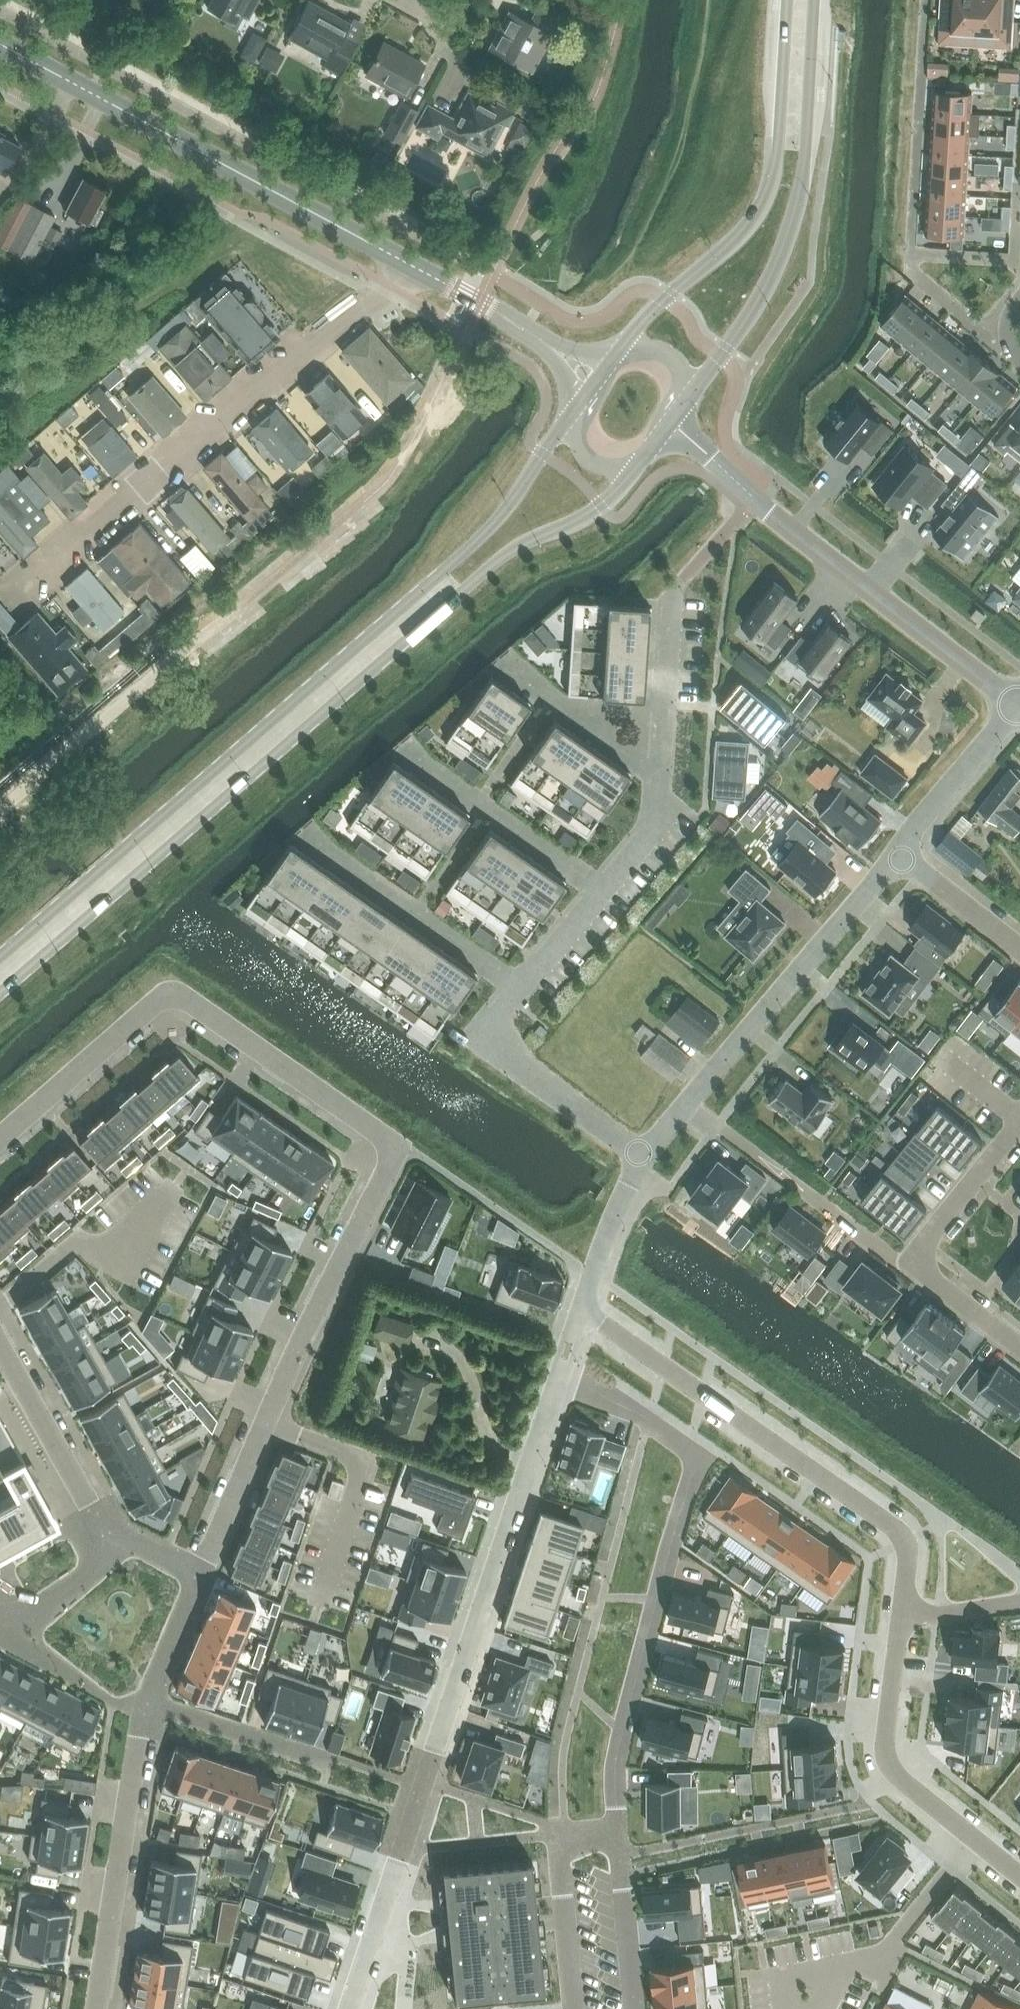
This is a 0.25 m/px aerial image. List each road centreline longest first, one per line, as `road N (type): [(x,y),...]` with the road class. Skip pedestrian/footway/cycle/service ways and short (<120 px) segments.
road 1 (secondary): [(0,999),(505,557),(603,507),(647,455)]
road 2 (secondary): [(575,412),(480,540),(0,958)]
road 3 (residential): [(668,598),(657,820),(496,1024),(508,1054),(650,1157)]
road 4 (residential): [(349,2008),(562,1365)]
road 5 (residential): [(562,1365),(695,1456),(614,1755),(619,1832)]
road 6 (residential): [(412,264),(13,600)]
road 7 (residential): [(0,1138),(149,1009),(186,1000),(395,1145)]
road 8 (residential): [(582,1310),(901,1533),(908,1551),(902,1621)]
road 9 (residential): [(395,1145),(196,1578)]
road 10 (residential): [(412,264),(0,46)]
road 11 (secondary): [(685,405),(763,303),(790,240),(804,184),(816,0)]
road 12 (secondary): [(787,0),(765,204),(620,351)]
road 13 (residential): [(650,1157),(901,852)]
road 14 (residential): [(1019,708),(750,501)]
road 15 (residential): [(902,1621),(884,1747),(890,1773),(1019,1877)]
road 16 (residential): [(196,1578),(127,1542),(95,1511),(0,1347)]
road 17 (residential): [(1019,1351),(931,1284),(917,1261),(927,1237),(1019,1122)]
road 18 (residential): [(99,2008),(146,1705)]
road 19 (residential): [(619,1832),(561,1837),(575,2008)]
road 20 (residential): [(146,1705),(331,1760)]
road 21 (residential): [(901,852),(1019,708)]
road 22 (residential): [(619,1832),(636,2008)]
road 23 (residential): [(582,1310),(650,1157)]
road 24 (residential): [(1019,947),(901,852)]
road 25 (residential): [(146,1705),(196,1578)]
road 26 (residential): [(522,328),(412,264)]
road 27 (residential): [(647,455),(687,447),(750,501)]

